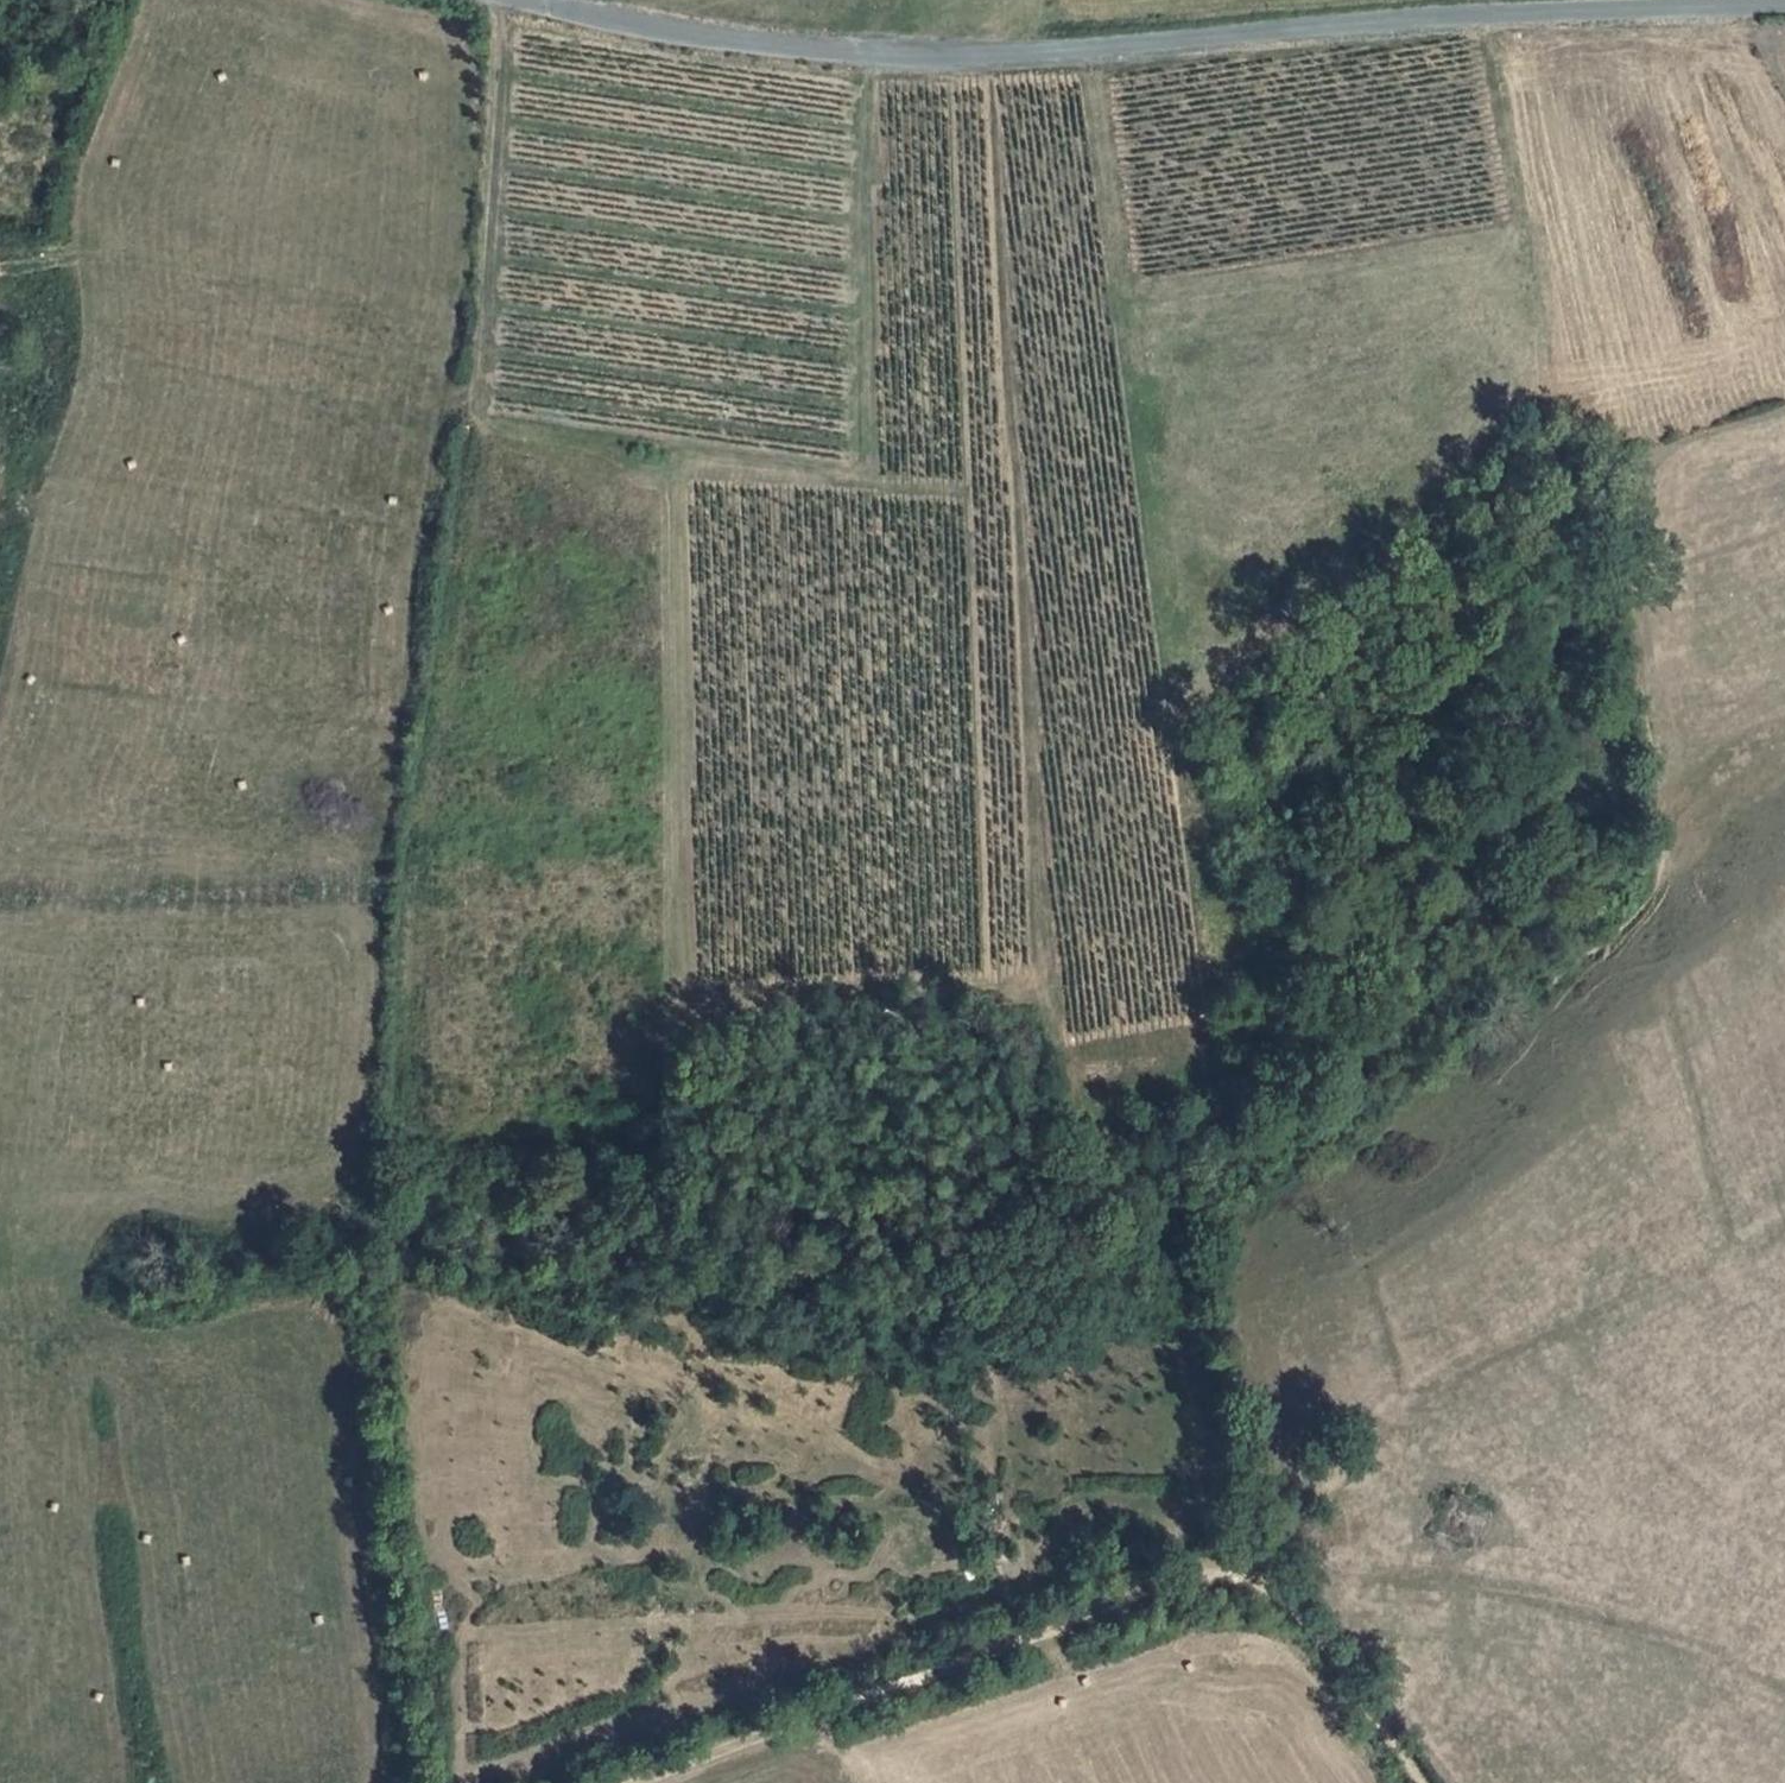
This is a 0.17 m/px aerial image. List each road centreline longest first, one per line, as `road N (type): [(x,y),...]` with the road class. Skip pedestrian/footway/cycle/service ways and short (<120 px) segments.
road 1 (tertiary): [(1784,5),(1462,16),(914,55),(746,40),(529,0)]
road 2 (track): [(640,1782),(1128,1599),(1218,1575),(1266,1581),(1320,1636),(1421,1782)]

